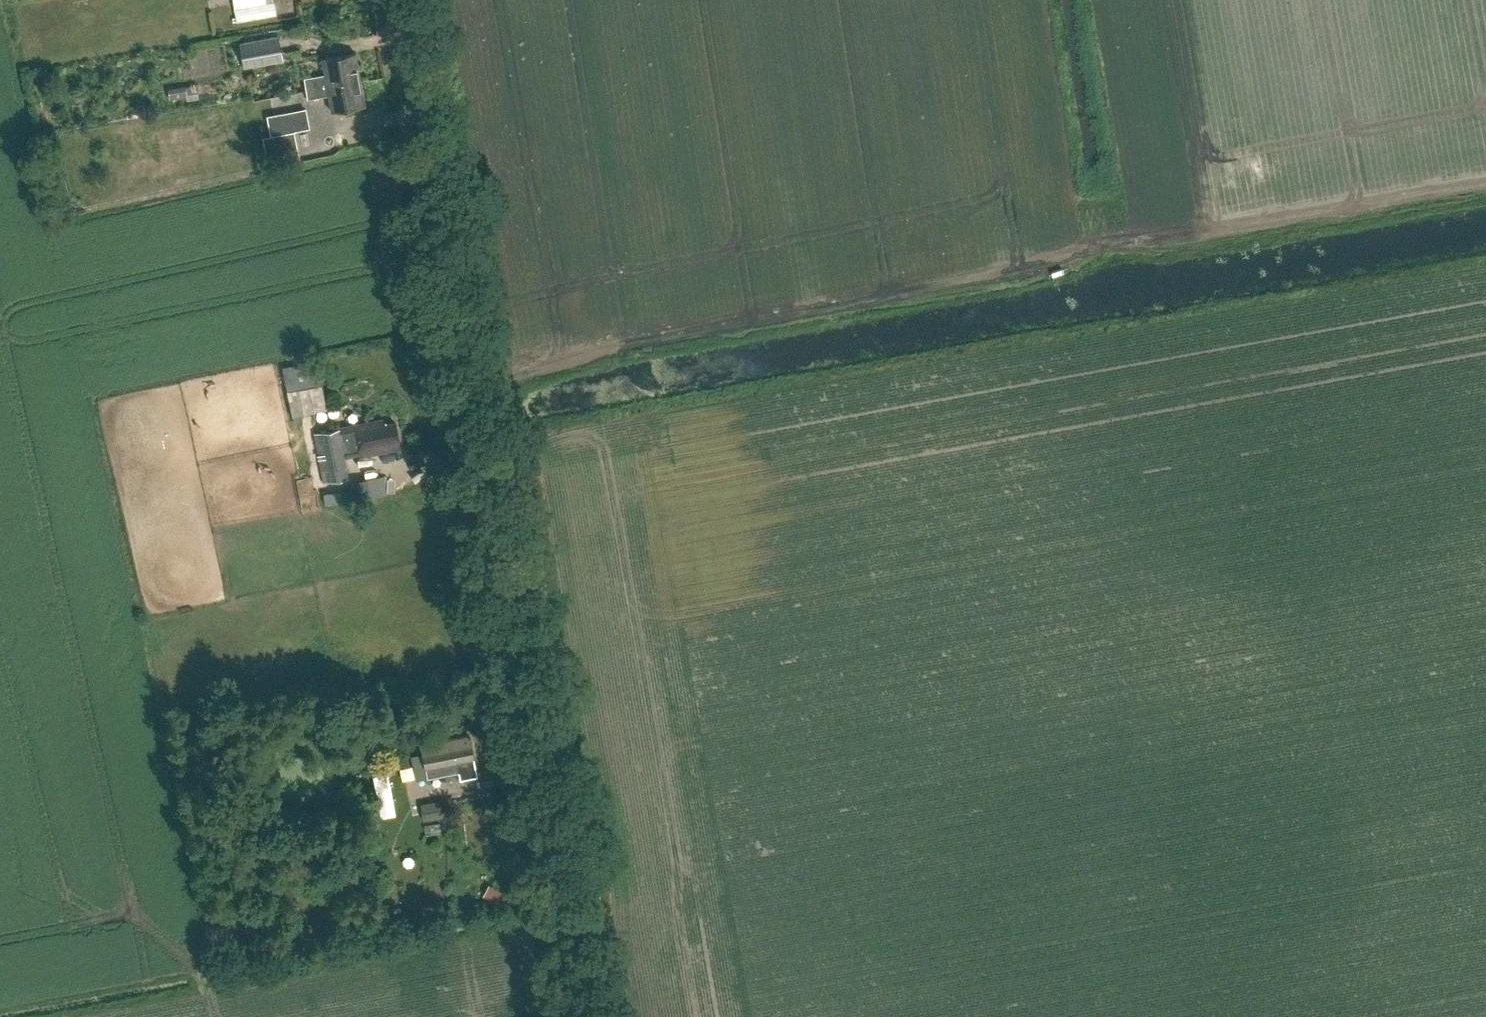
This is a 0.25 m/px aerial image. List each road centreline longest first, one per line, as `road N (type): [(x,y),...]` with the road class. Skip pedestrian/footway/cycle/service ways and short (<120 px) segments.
road 1 (unclassified): [(584,1016),(405,0)]

